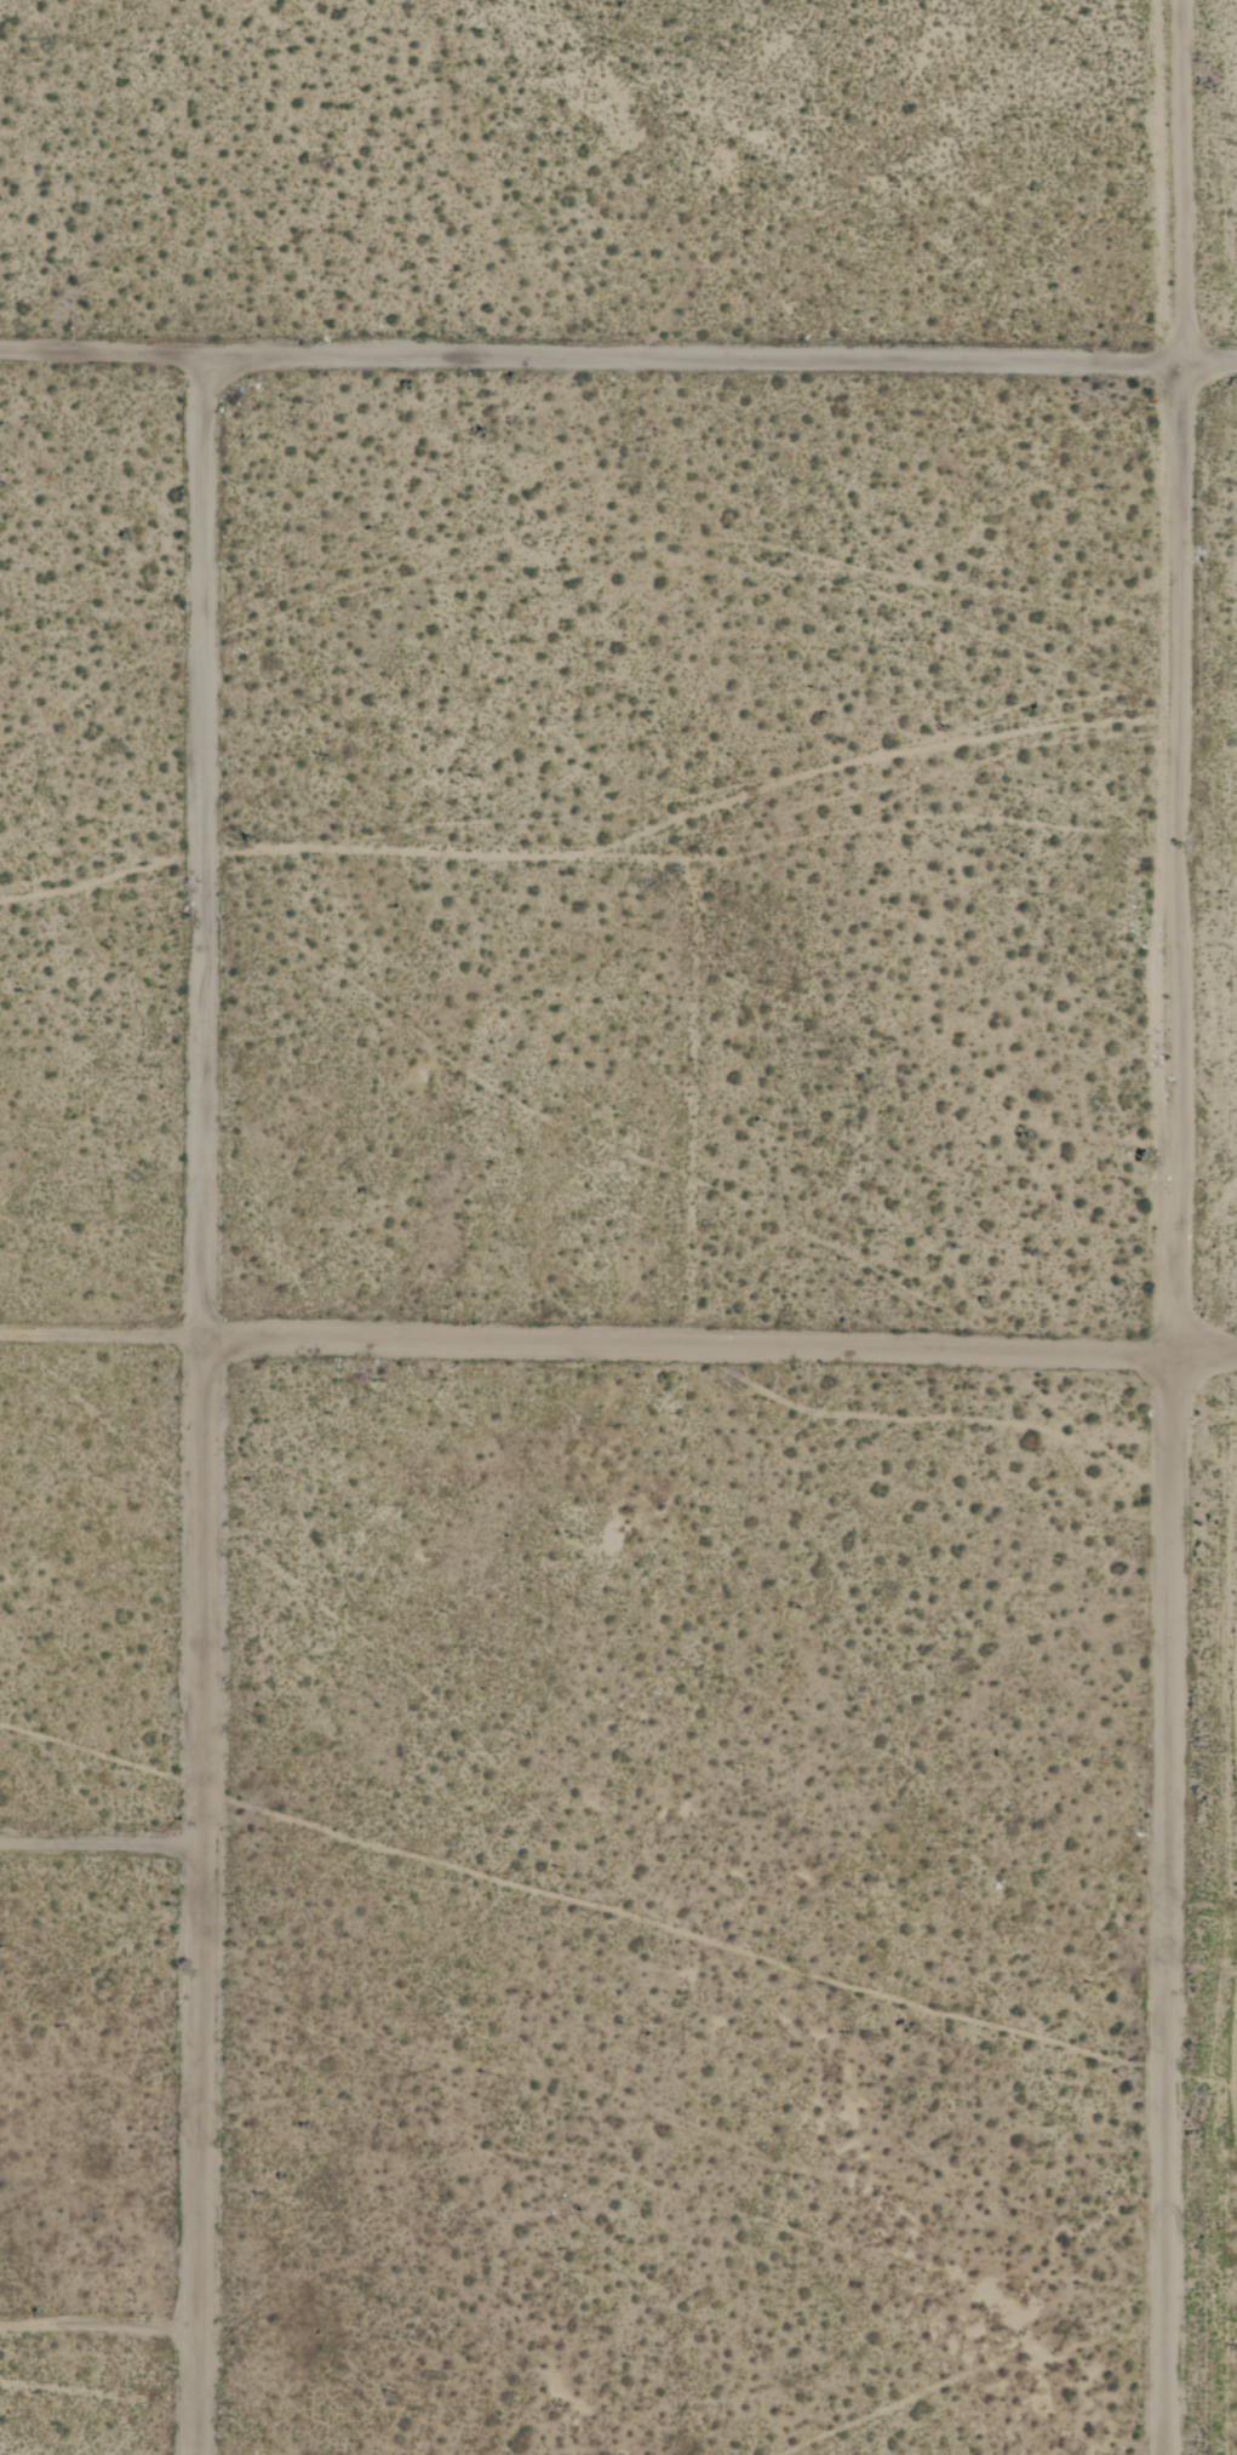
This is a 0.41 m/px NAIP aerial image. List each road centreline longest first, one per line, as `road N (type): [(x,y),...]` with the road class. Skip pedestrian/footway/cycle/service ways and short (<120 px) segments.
road 1 (track): [(201,2454),(207,2319),(181,1835),(207,1344),(181,841),(177,361)]
road 2 (residential): [(1160,2454),(1185,377)]
road 3 (residential): [(1236,379),(0,357)]
road 4 (residential): [(1236,1357),(0,1337)]
road 5 (track): [(0,1858),(181,1835),(1167,1842)]
road 6 (track): [(0,2311),(207,2319),(1162,2289)]
road 7 (track): [(181,841),(678,849)]
road 8 (track): [(668,1344),(678,849)]
road 9 (track): [(1185,377),(1181,0)]
road 10 (track): [(0,2141),(18,1858)]

